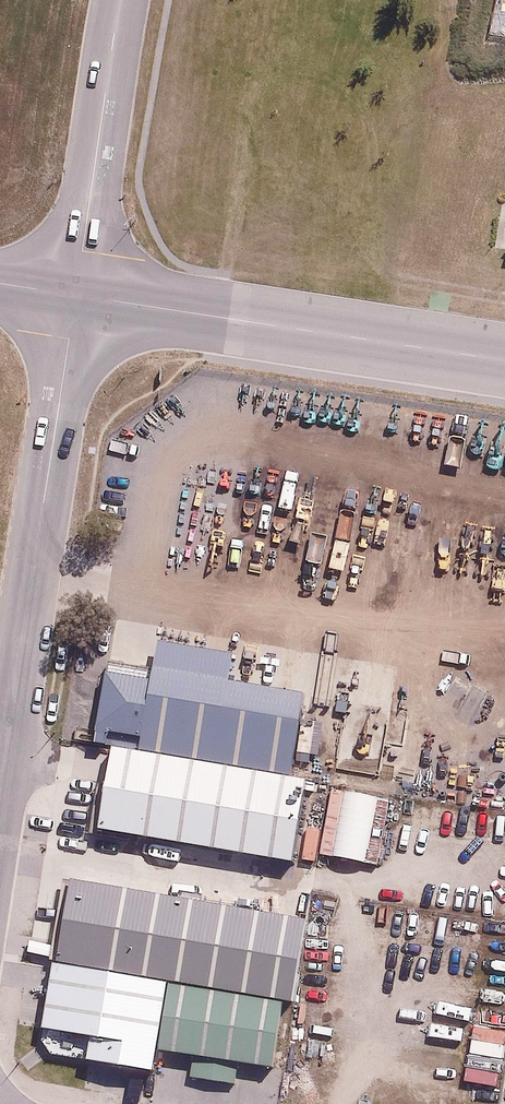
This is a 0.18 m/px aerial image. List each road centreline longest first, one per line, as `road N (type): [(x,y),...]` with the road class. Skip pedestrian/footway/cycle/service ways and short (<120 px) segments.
road 1 (residential): [(0,739),(77,295)]
road 2 (unclassified): [(77,295),(504,361)]
road 3 (residential): [(77,295),(121,0)]

